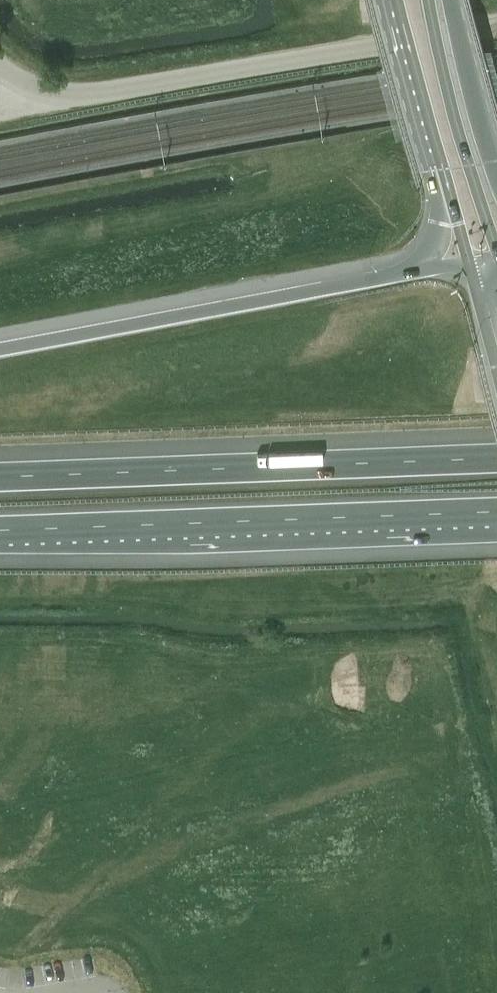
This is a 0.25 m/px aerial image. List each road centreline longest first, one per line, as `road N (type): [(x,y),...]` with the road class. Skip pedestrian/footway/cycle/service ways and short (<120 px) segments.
road 1 (unclassified): [(0,64),(45,90),(73,95),(496,27)]
road 2 (motorway): [(0,531),(496,511)]
road 3 (motorway): [(496,457),(0,476)]
road 4 (motorway): [(412,273),(0,349)]
road 5 (primary): [(496,248),(429,0)]
road 6 (primary): [(397,0),(449,191)]
road 7 (motorway): [(496,175),(451,0)]

